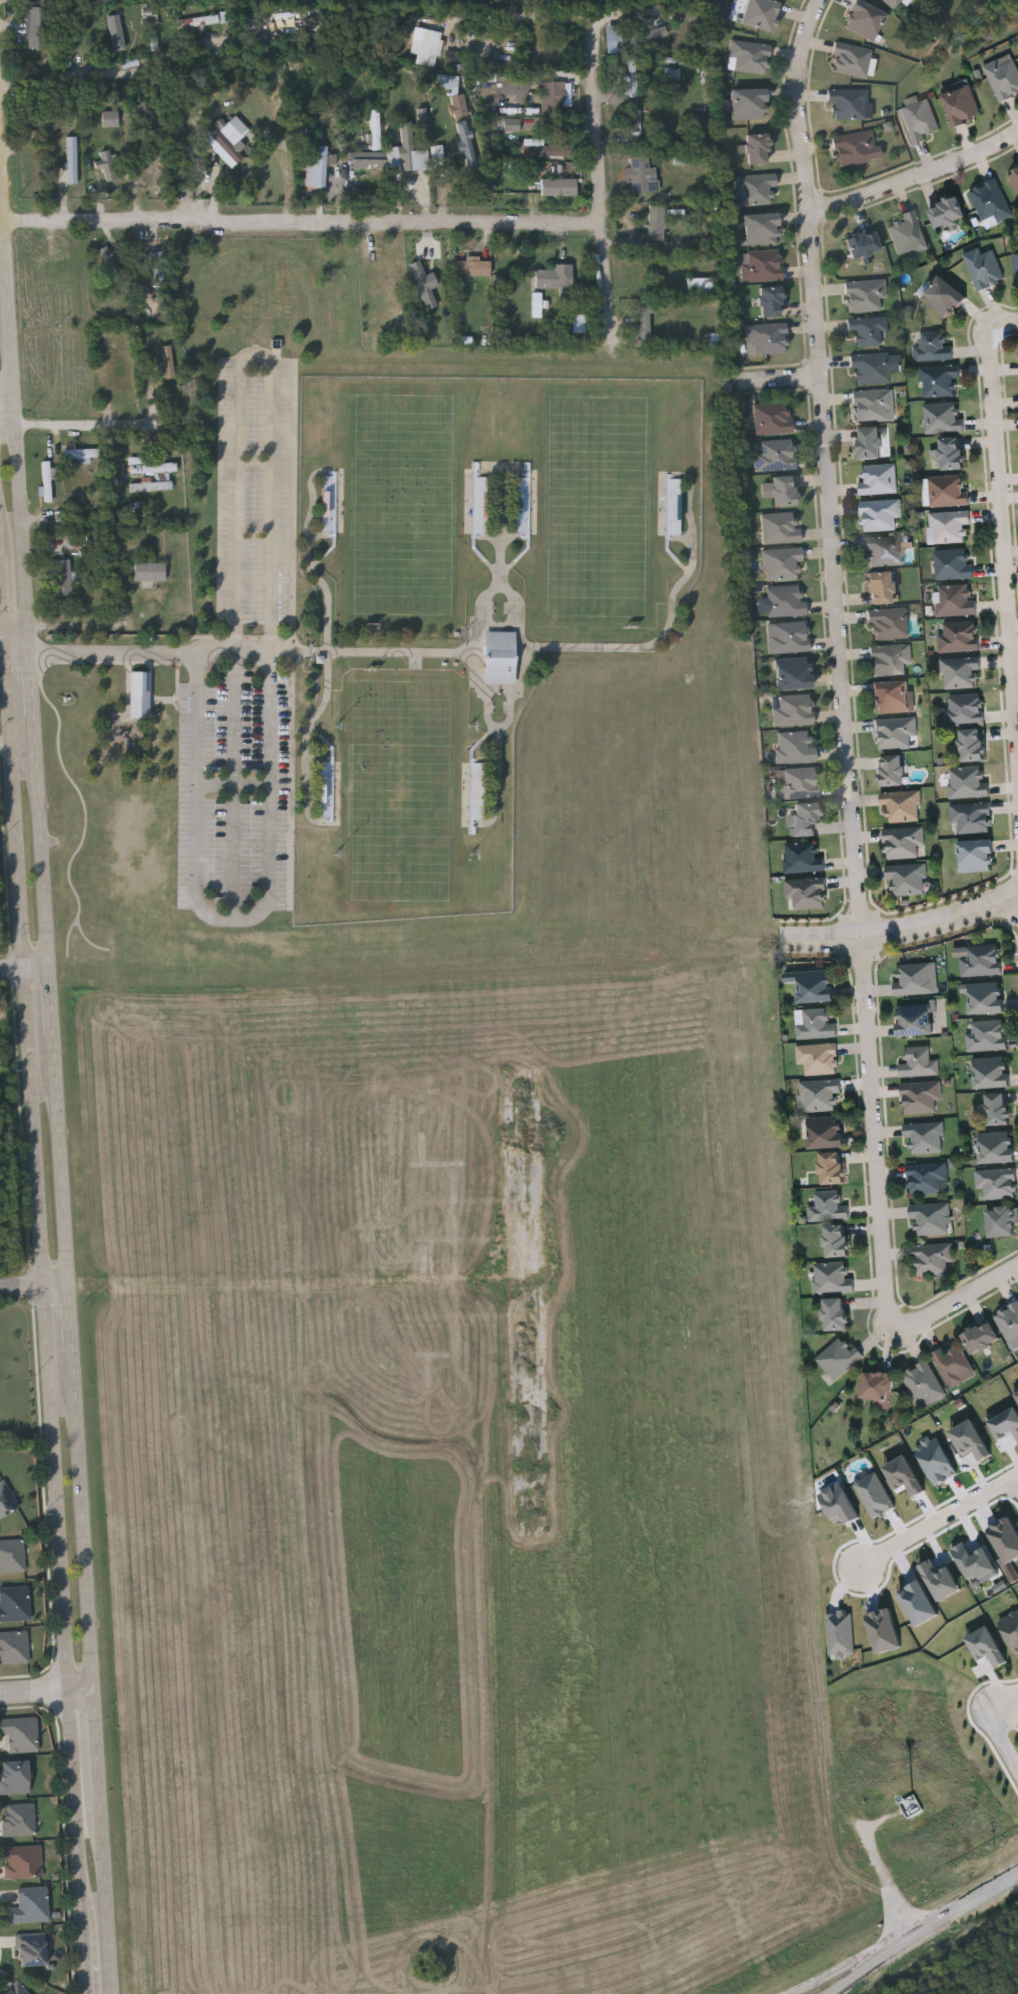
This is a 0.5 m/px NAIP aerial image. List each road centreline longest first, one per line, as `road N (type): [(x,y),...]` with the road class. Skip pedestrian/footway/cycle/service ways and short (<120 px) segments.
road 1 (secondary): [(0,574),(89,1993)]
road 2 (residential): [(810,207),(859,935)]
road 3 (residential): [(605,224),(0,221)]
road 4 (residential): [(859,935),(889,1315),(899,1327)]
road 5 (residential): [(998,339),(992,364),(1017,712)]
road 6 (secondary): [(26,627),(3,285)]
road 7 (secondary): [(93,1687),(72,1353)]
road 8 (residential): [(596,15),(610,343)]
road 9 (secondary): [(67,1288),(51,1034)]
road 10 (secondary): [(47,970),(31,716)]
road 11 (residential): [(777,940),(944,922),(1017,890)]
road 12 (residential): [(1017,131),(847,203),(810,207)]
road 13 (residential): [(810,207),(796,70),(819,0)]
road 14 (secondary): [(113,1993),(100,1794)]
road 15 (secondary): [(863,1965),(1017,1876)]
road 16 (residential): [(1017,1472),(864,1561)]
road 17 (residential): [(157,427),(0,432)]
road 18 (residential): [(899,1327),(919,1324),(1017,1267)]

